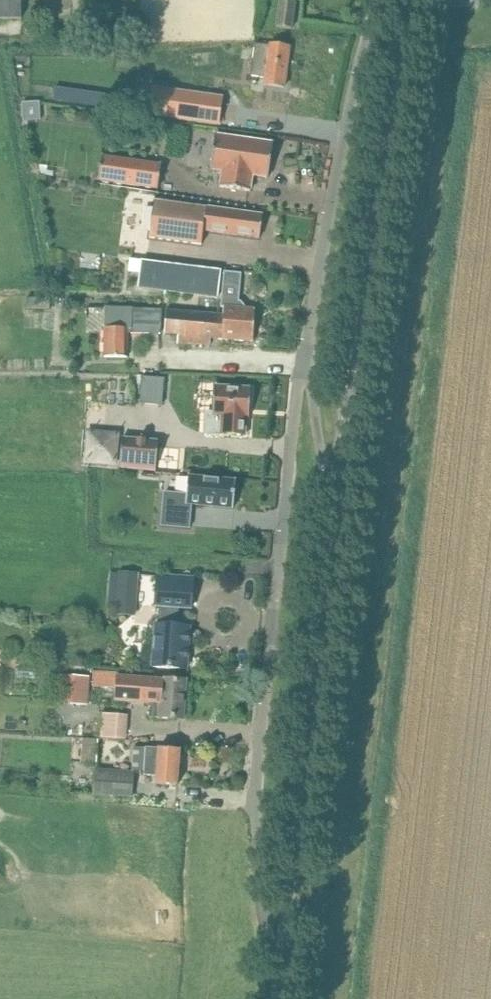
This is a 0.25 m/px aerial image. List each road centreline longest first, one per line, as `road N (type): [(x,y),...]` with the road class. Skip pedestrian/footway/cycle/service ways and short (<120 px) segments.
road 1 (residential): [(281,971),(257,837),(303,387)]
road 2 (unclassified): [(406,0),(334,502)]
road 3 (unclassified): [(334,502),(281,971)]
road 4 (residential): [(377,0),(362,43),(303,387)]

